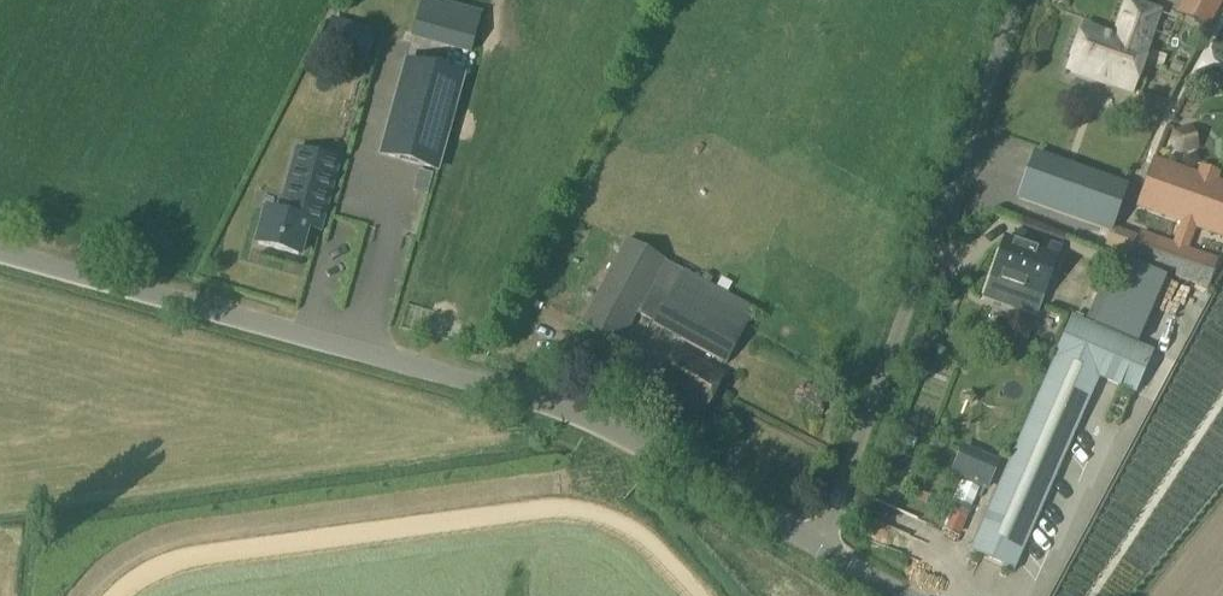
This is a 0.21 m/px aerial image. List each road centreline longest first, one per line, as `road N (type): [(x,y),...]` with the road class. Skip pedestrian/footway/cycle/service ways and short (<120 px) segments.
road 1 (unclassified): [(834,560),(599,427),(0,256)]
road 2 (unclassified): [(834,560),(1024,0)]

